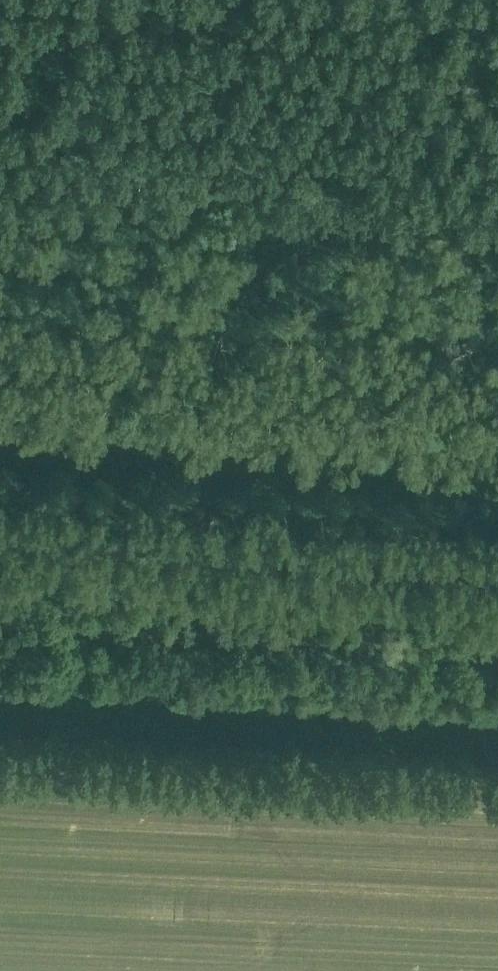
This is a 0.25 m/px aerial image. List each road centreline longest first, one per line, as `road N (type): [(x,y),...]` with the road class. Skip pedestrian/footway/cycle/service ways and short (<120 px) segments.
road 1 (track): [(0,623),(497,646)]
road 2 (track): [(497,568),(0,545)]

